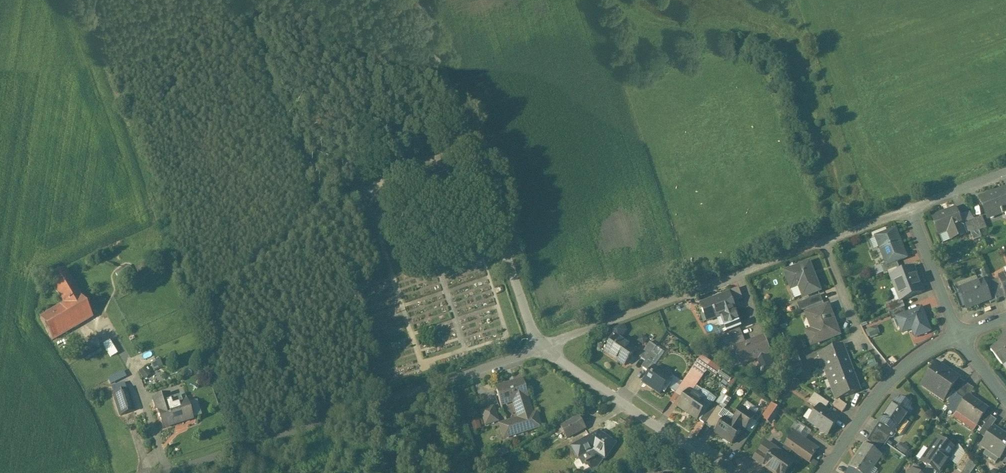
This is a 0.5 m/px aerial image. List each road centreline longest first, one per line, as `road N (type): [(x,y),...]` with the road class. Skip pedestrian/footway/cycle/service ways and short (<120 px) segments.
road 1 (unclassified): [(174,472),(546,347)]
road 2 (unclassified): [(421,0),(532,329),(546,347)]
road 3 (residential): [(546,347),(824,242)]
road 4 (residential): [(546,347),(724,472)]
road 5 (residential): [(960,335),(894,377),(824,472)]
road 6 (residential): [(960,335),(910,210)]

